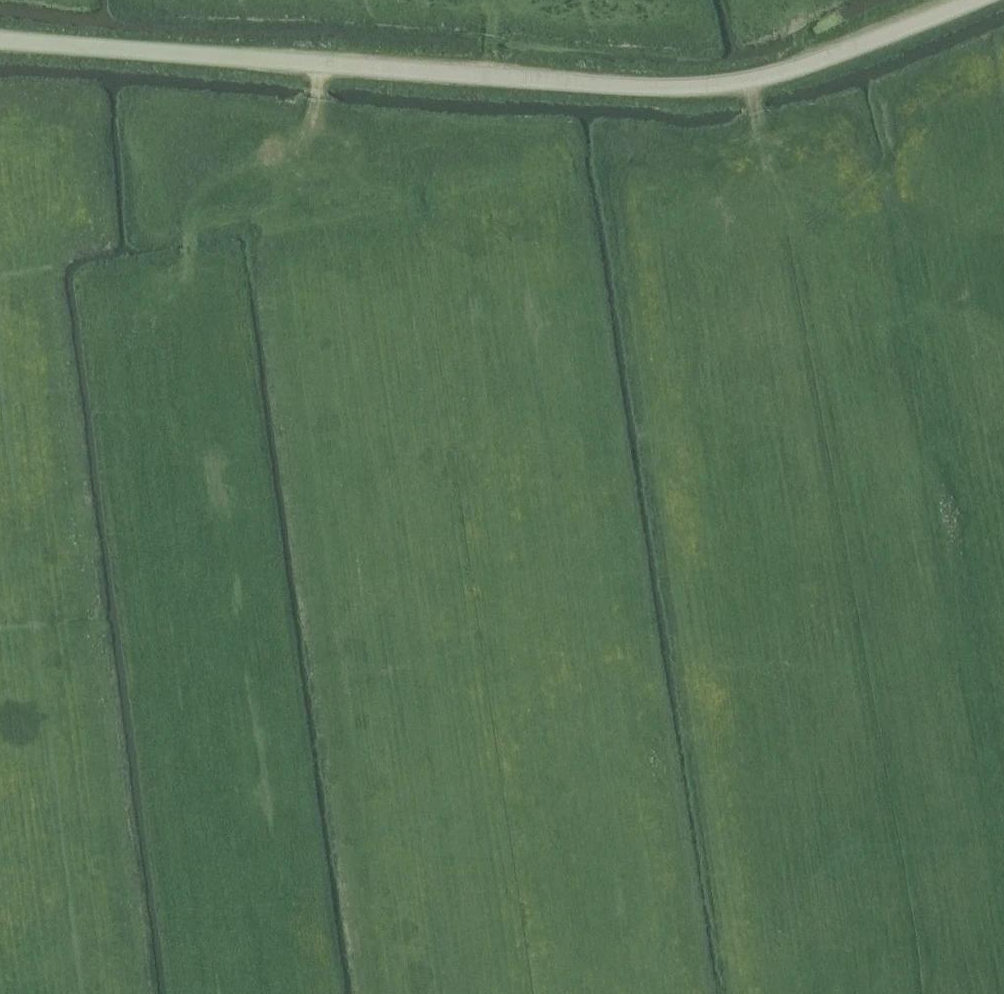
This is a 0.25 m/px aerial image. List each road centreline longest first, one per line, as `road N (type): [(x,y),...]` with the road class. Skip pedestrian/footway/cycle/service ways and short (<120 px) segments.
road 1 (unclassified): [(0,42),(715,87),(784,74),(980,0)]

